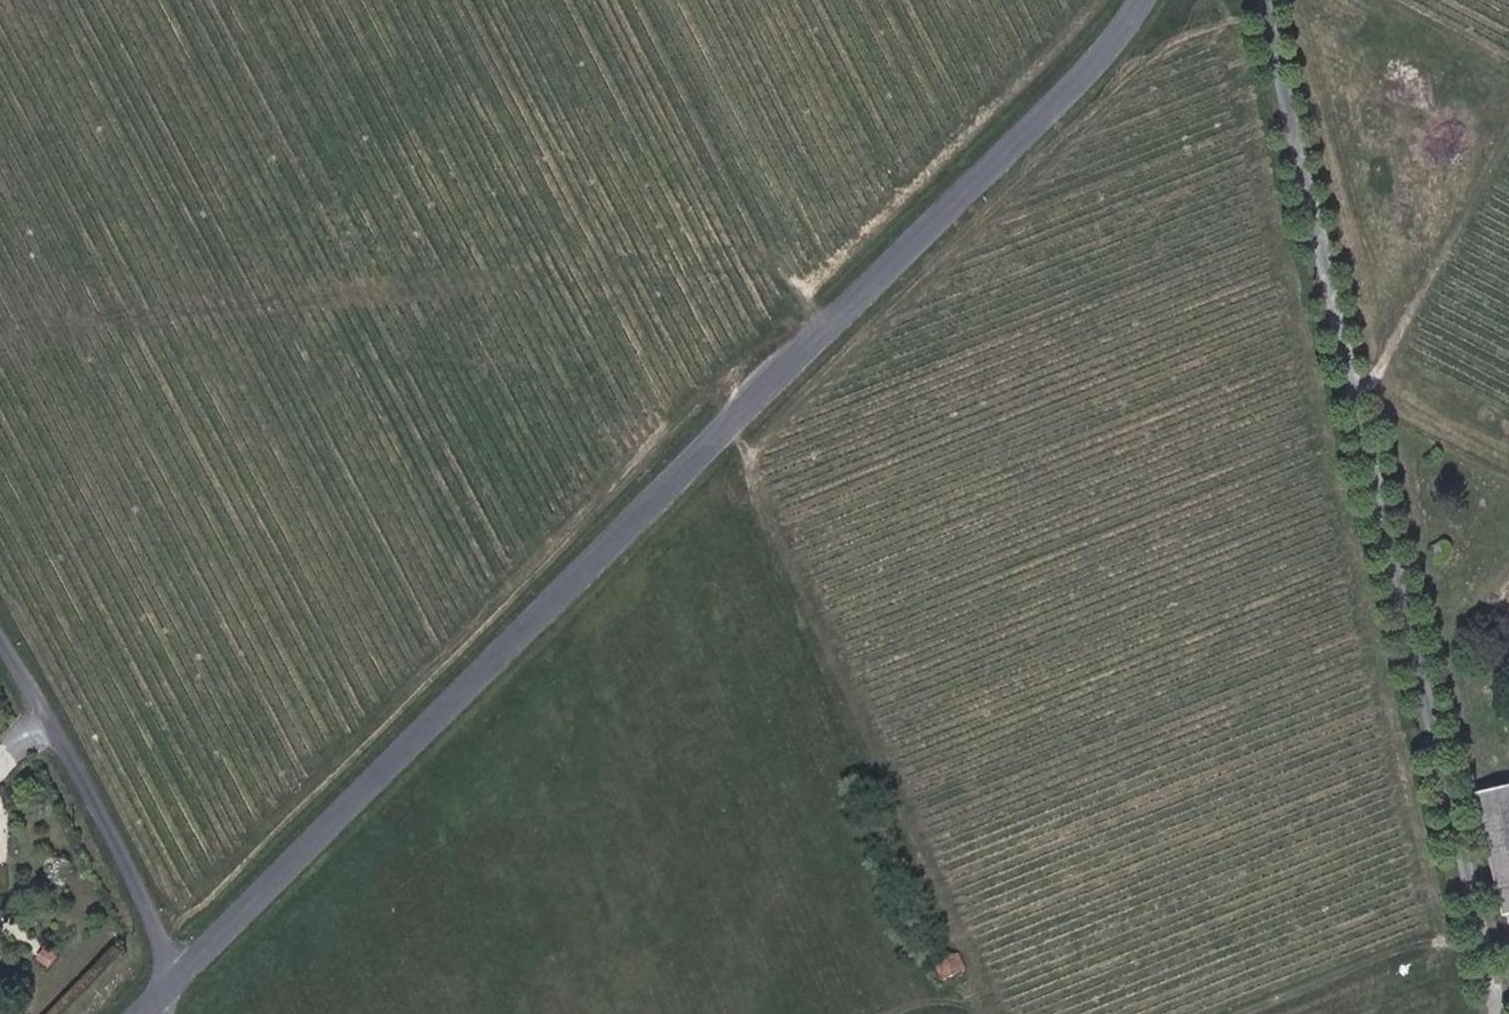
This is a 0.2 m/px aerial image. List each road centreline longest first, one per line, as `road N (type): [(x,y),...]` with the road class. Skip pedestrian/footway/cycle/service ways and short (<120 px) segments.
road 1 (tertiary): [(1146,0),(1063,103),(181,976)]
road 2 (unclassified): [(1267,0),(1500,1013)]
road 3 (unclassified): [(181,976),(79,765),(0,635)]

